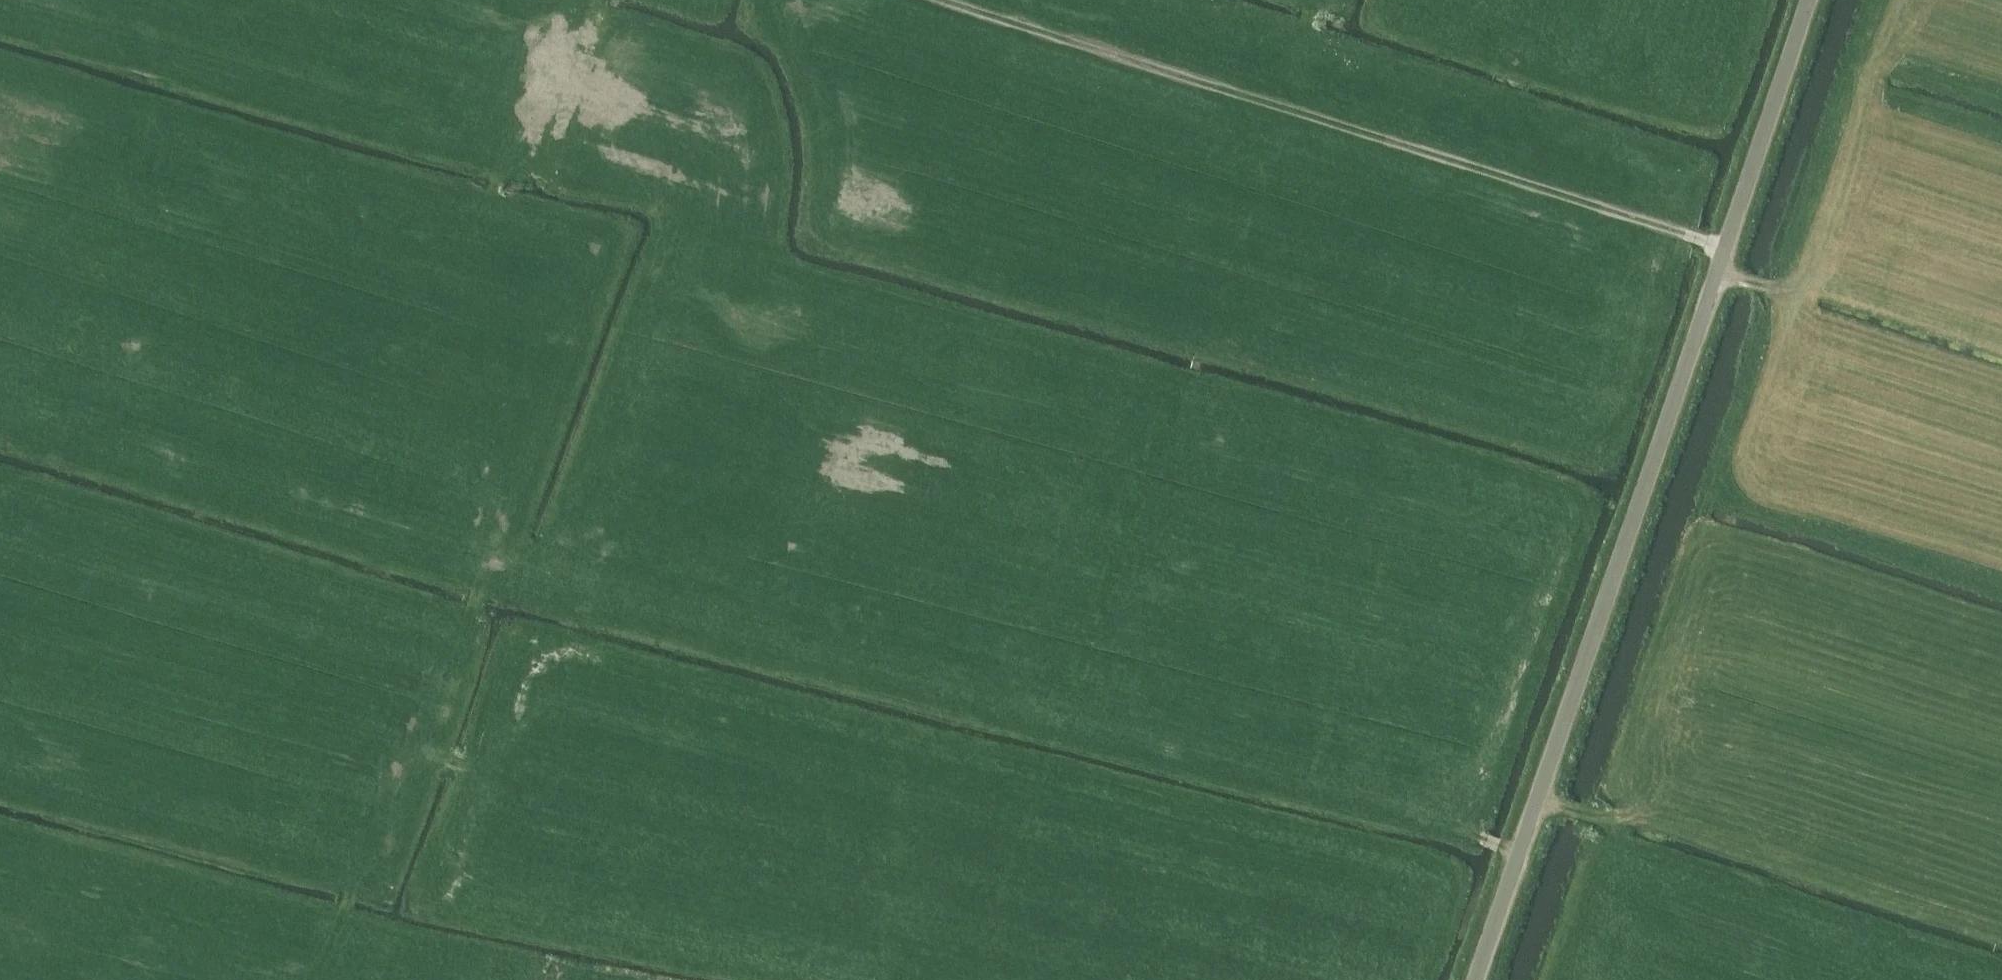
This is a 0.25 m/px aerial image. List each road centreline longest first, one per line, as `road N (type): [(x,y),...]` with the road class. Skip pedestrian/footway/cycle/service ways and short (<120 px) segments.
road 1 (unclassified): [(1472,979),(1803,0)]

